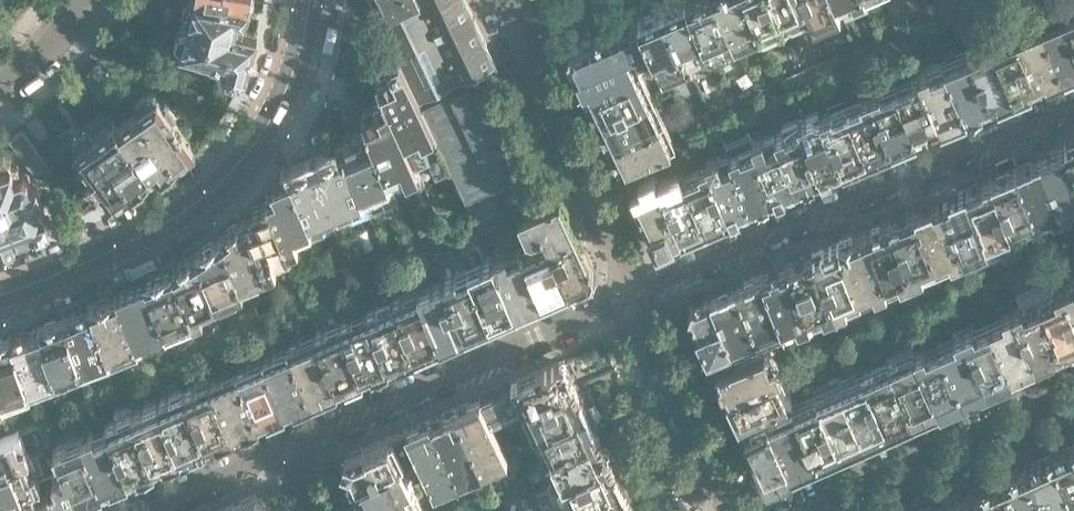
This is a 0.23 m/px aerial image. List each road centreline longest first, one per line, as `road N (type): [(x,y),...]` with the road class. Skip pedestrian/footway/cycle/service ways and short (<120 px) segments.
road 1 (residential): [(637,295),(1073,106)]
road 2 (tertiary): [(310,0),(281,103),(219,187),(136,240),(0,296)]
road 3 (residential): [(284,447),(637,295)]
road 4 (residential): [(800,510),(1073,392)]
road 5 (residential): [(637,295),(517,33)]
road 6 (residential): [(734,510),(637,295)]
road 7 (residential): [(135,510),(284,447)]

